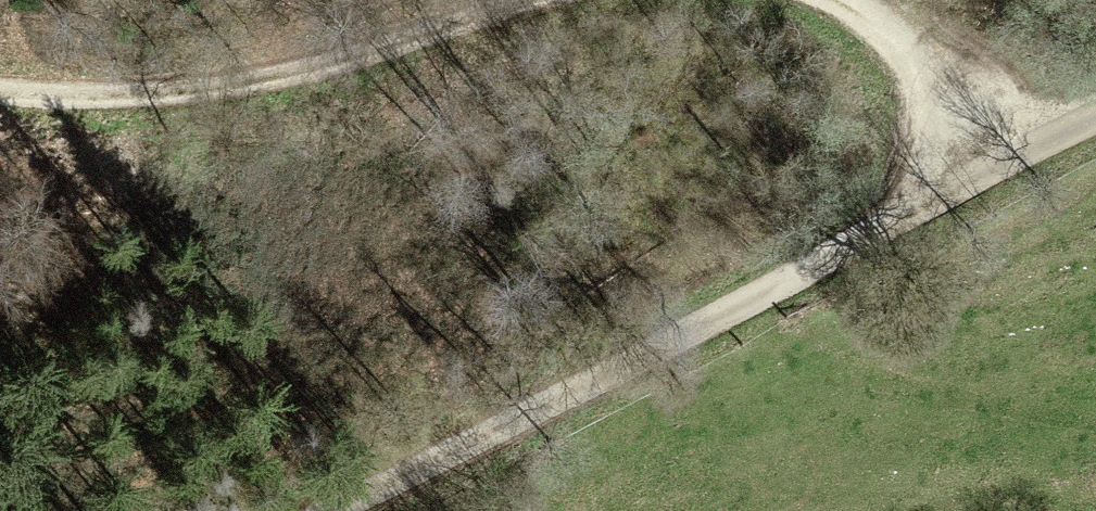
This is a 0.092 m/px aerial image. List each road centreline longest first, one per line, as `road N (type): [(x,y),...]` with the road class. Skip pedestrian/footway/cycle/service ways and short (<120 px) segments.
road 1 (track): [(329,510),(765,304),(1095,125)]
road 2 (track): [(0,106),(245,93),(400,36),(545,0)]
road 3 (track): [(819,0),(836,6),(979,184)]

